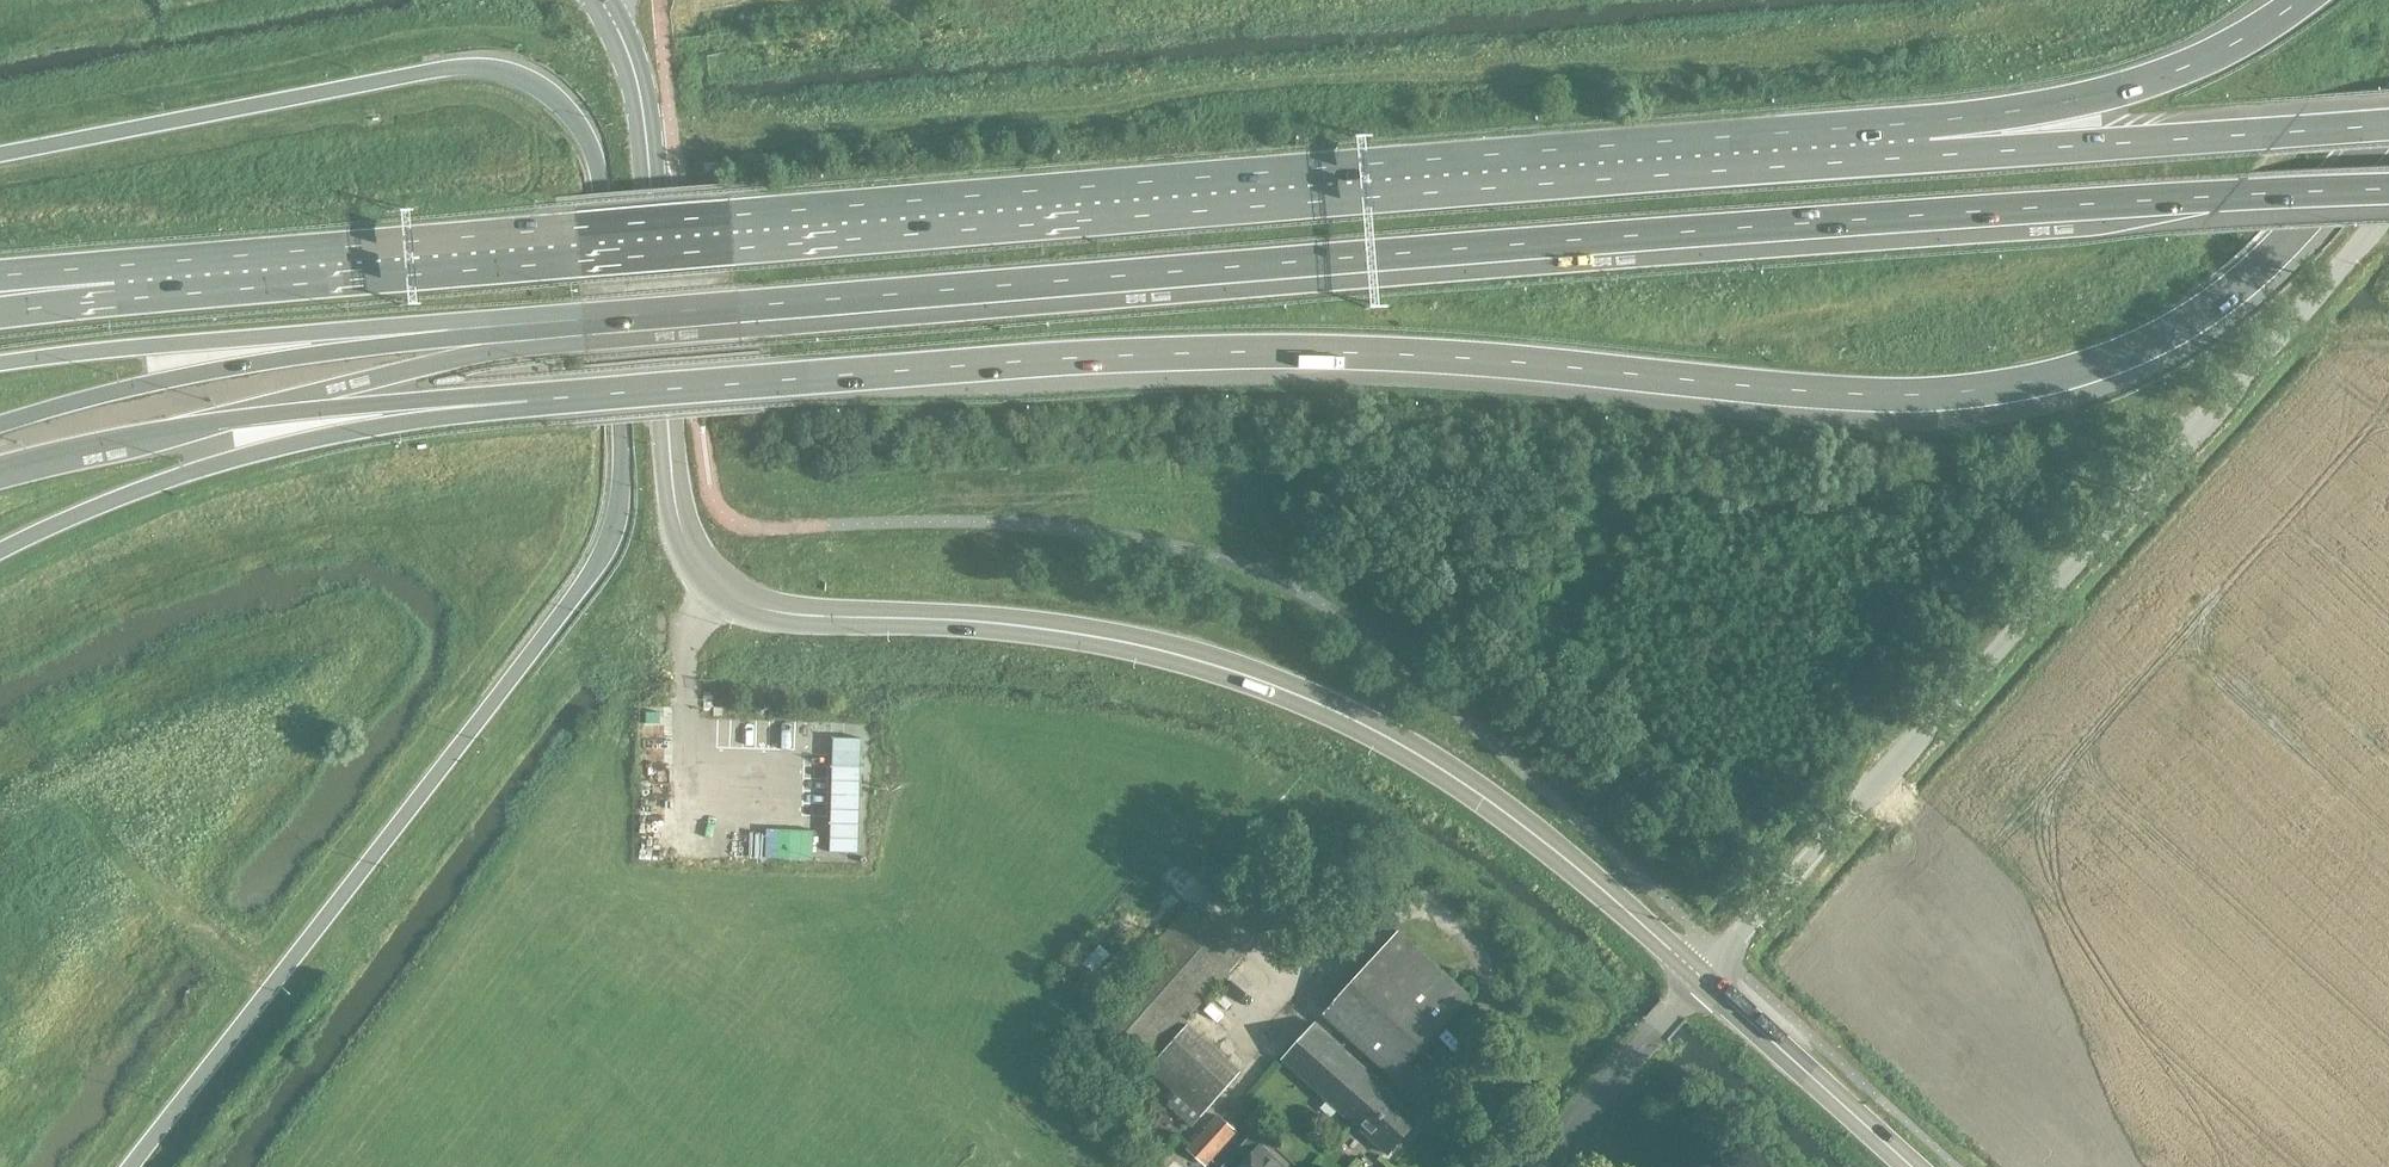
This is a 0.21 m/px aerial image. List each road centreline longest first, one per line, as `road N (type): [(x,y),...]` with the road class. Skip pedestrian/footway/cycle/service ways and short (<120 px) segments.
road 1 (motorway): [(526,400),(1236,352),(1394,354),(1869,394),(1999,389),(2098,364),(2204,313),(2284,241),(2388,121)]
road 2 (motorway): [(458,329),(1936,213),(2388,189)]
road 3 (trunk): [(1928,139),(113,283)]
road 4 (trunk): [(134,1166),(594,579),(618,538),(623,428),(598,172),(589,143),(558,101),(511,73),(461,66),(0,152)]
road 5 (tertiary): [(1704,979),(1527,828),(1411,750),(1285,690),(1163,650),(1050,629),(784,614),(717,591),(683,531),(643,115),(624,41),(601,0)]
road 6 (tertiary): [(1704,979),(2388,206)]
road 7 (motorway): [(0,550),(111,498),(236,456),(380,421),(526,400)]
road 8 (motorway): [(0,466),(205,420),(526,400)]
road 9 (motorway): [(0,422),(150,382),(458,329)]
road 10 (motorway): [(2388,125),(2101,143),(1928,139)]
road 11 (trunk): [(0,362),(143,345),(458,329)]
road 12 (motorway): [(2300,0),(2178,71),(1928,139)]
road 13 (tertiary): [(1914,1166),(1704,979)]
road 14 (residential): [(1704,979),(1540,1166)]
road 15 (track): [(275,982),(126,863)]

